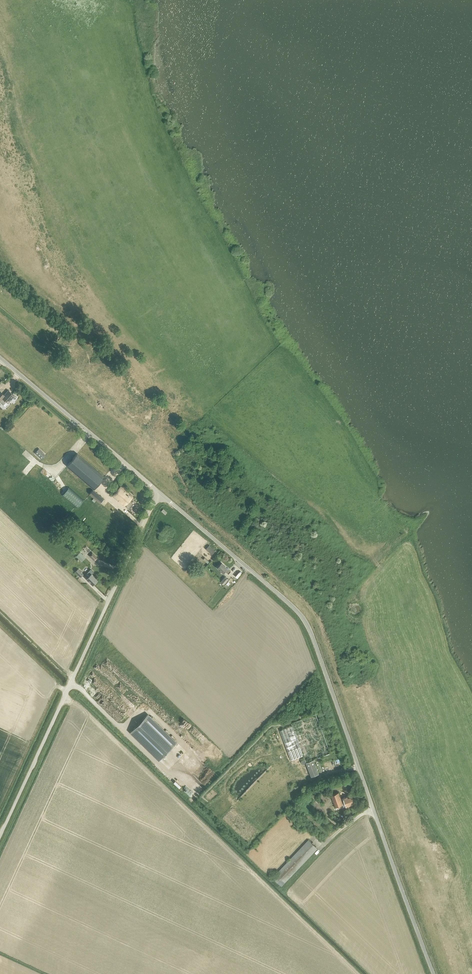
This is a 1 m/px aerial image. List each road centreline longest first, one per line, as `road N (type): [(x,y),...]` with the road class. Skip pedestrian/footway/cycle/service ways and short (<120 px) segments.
road 1 (unclassified): [(436,973),(309,626),(159,493)]
road 2 (unclassified): [(0,837),(159,493)]
road 3 (unclassified): [(159,493),(0,358)]

